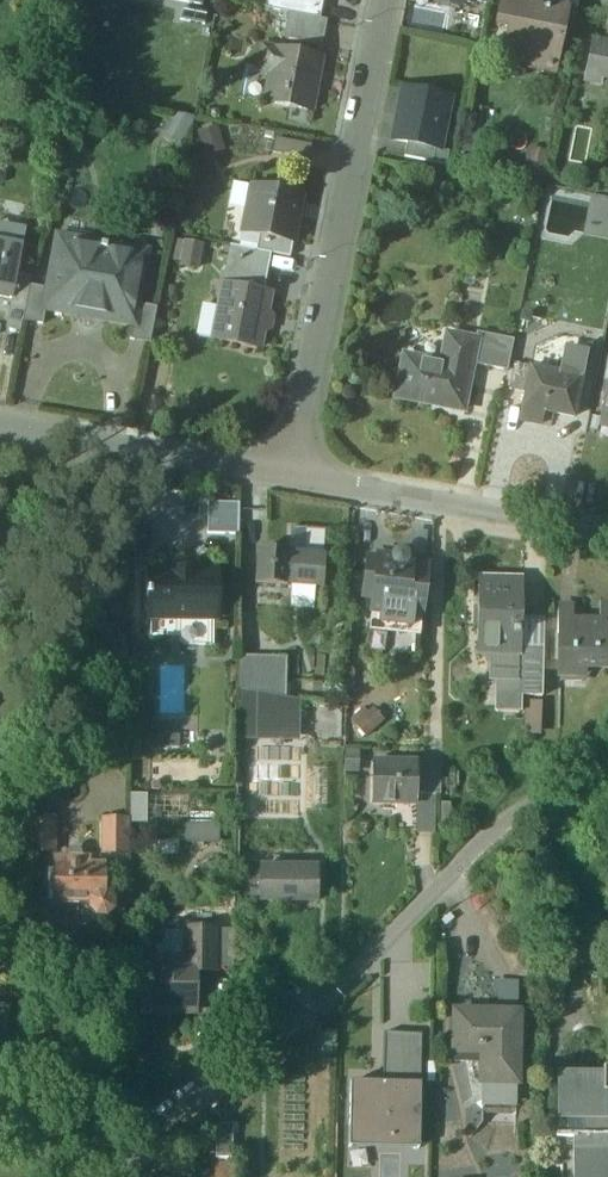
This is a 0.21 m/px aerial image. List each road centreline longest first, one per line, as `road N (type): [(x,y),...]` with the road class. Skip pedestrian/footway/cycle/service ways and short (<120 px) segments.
road 1 (residential): [(607,759),(507,827),(318,1002),(97,1176)]
road 2 (residential): [(290,478),(385,0)]
road 3 (residential): [(607,534),(290,478)]
road 4 (residential): [(290,478),(0,431)]

